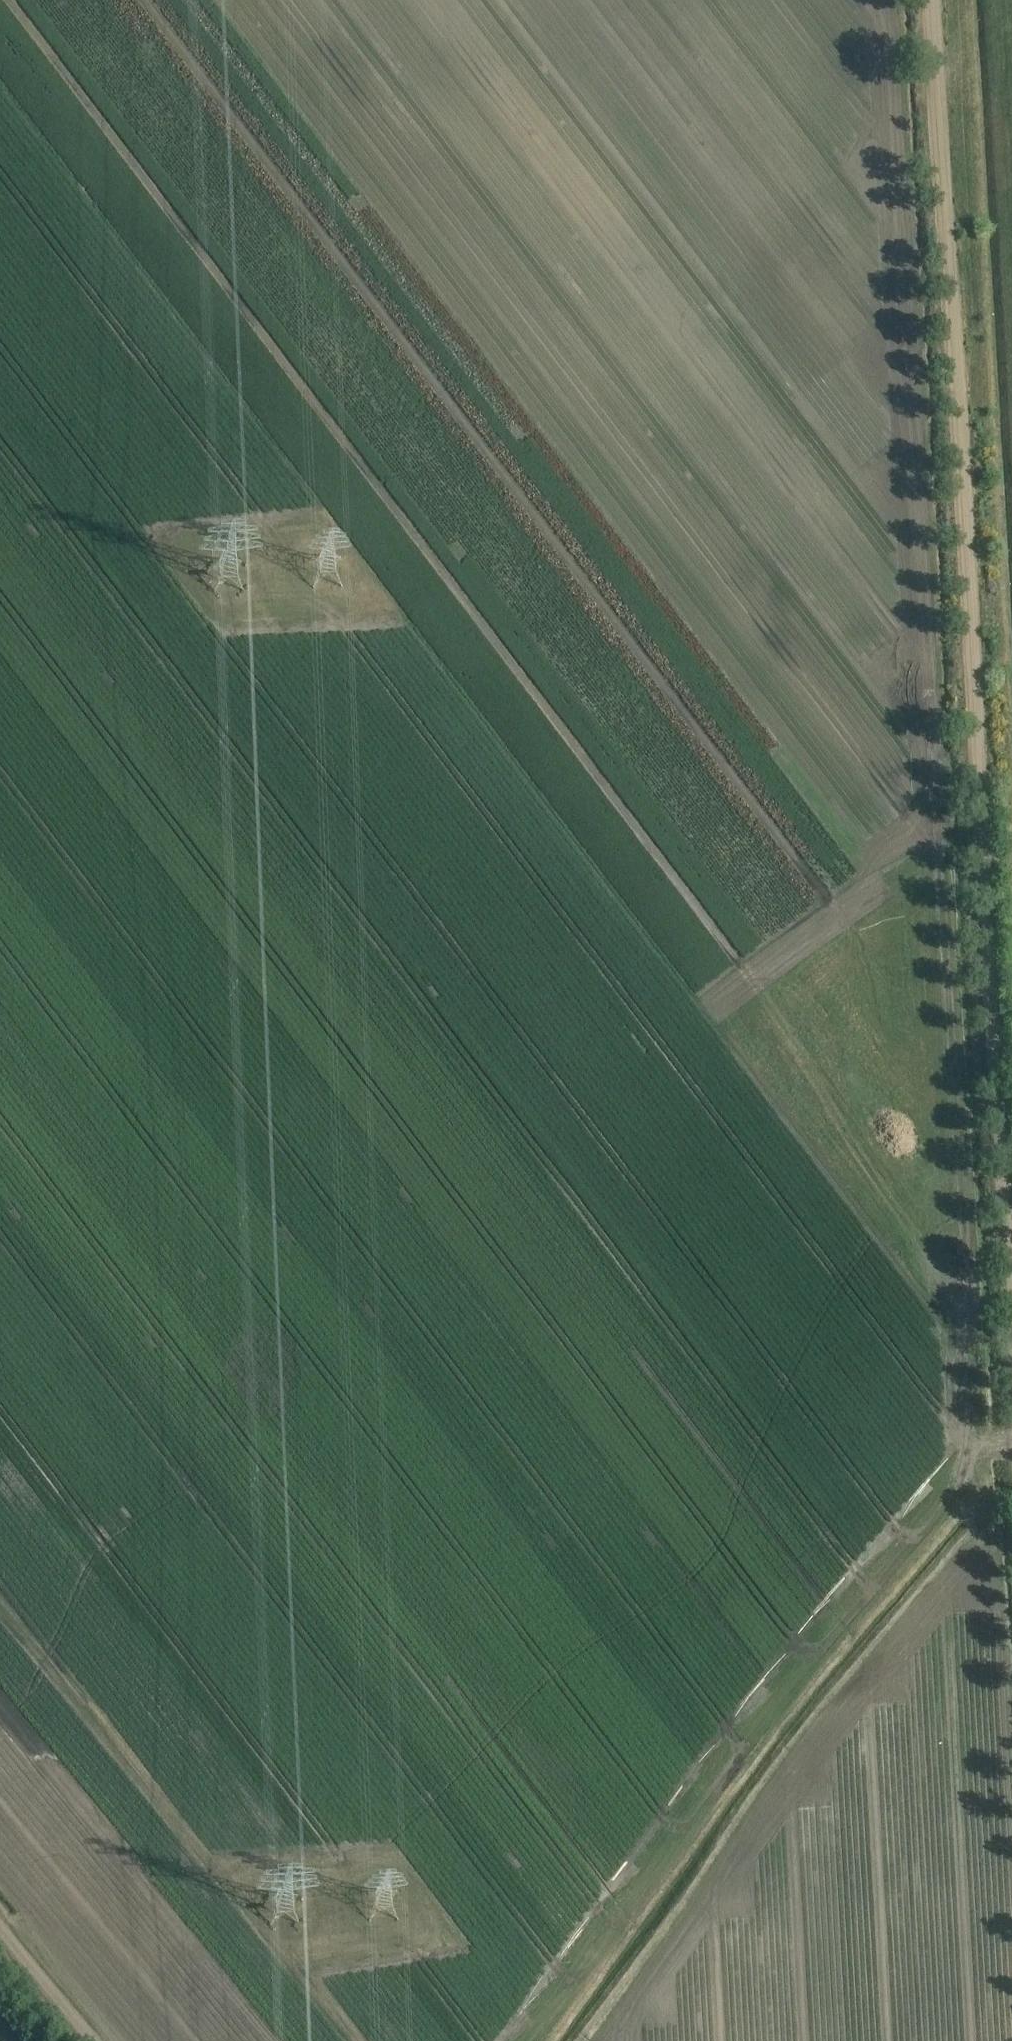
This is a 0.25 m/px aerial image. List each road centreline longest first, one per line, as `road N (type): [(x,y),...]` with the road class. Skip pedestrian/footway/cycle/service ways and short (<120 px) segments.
road 1 (track): [(1011,1326),(926,0)]
road 2 (track): [(97,2040),(0,1922)]

